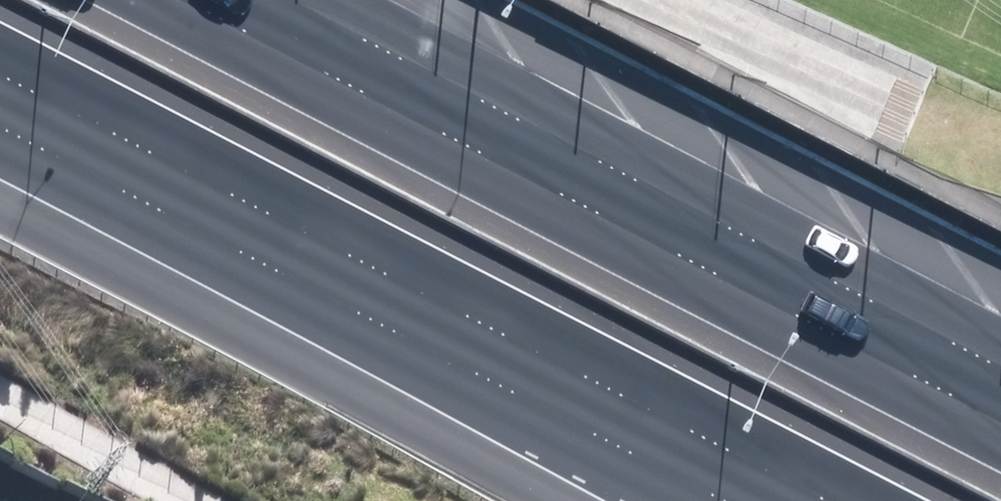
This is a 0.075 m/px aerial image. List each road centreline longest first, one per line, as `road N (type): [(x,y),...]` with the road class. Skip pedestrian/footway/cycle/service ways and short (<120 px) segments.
road 1 (motorway): [(727,500),(0,127)]
road 2 (motorway): [(282,0),(1000,375)]

